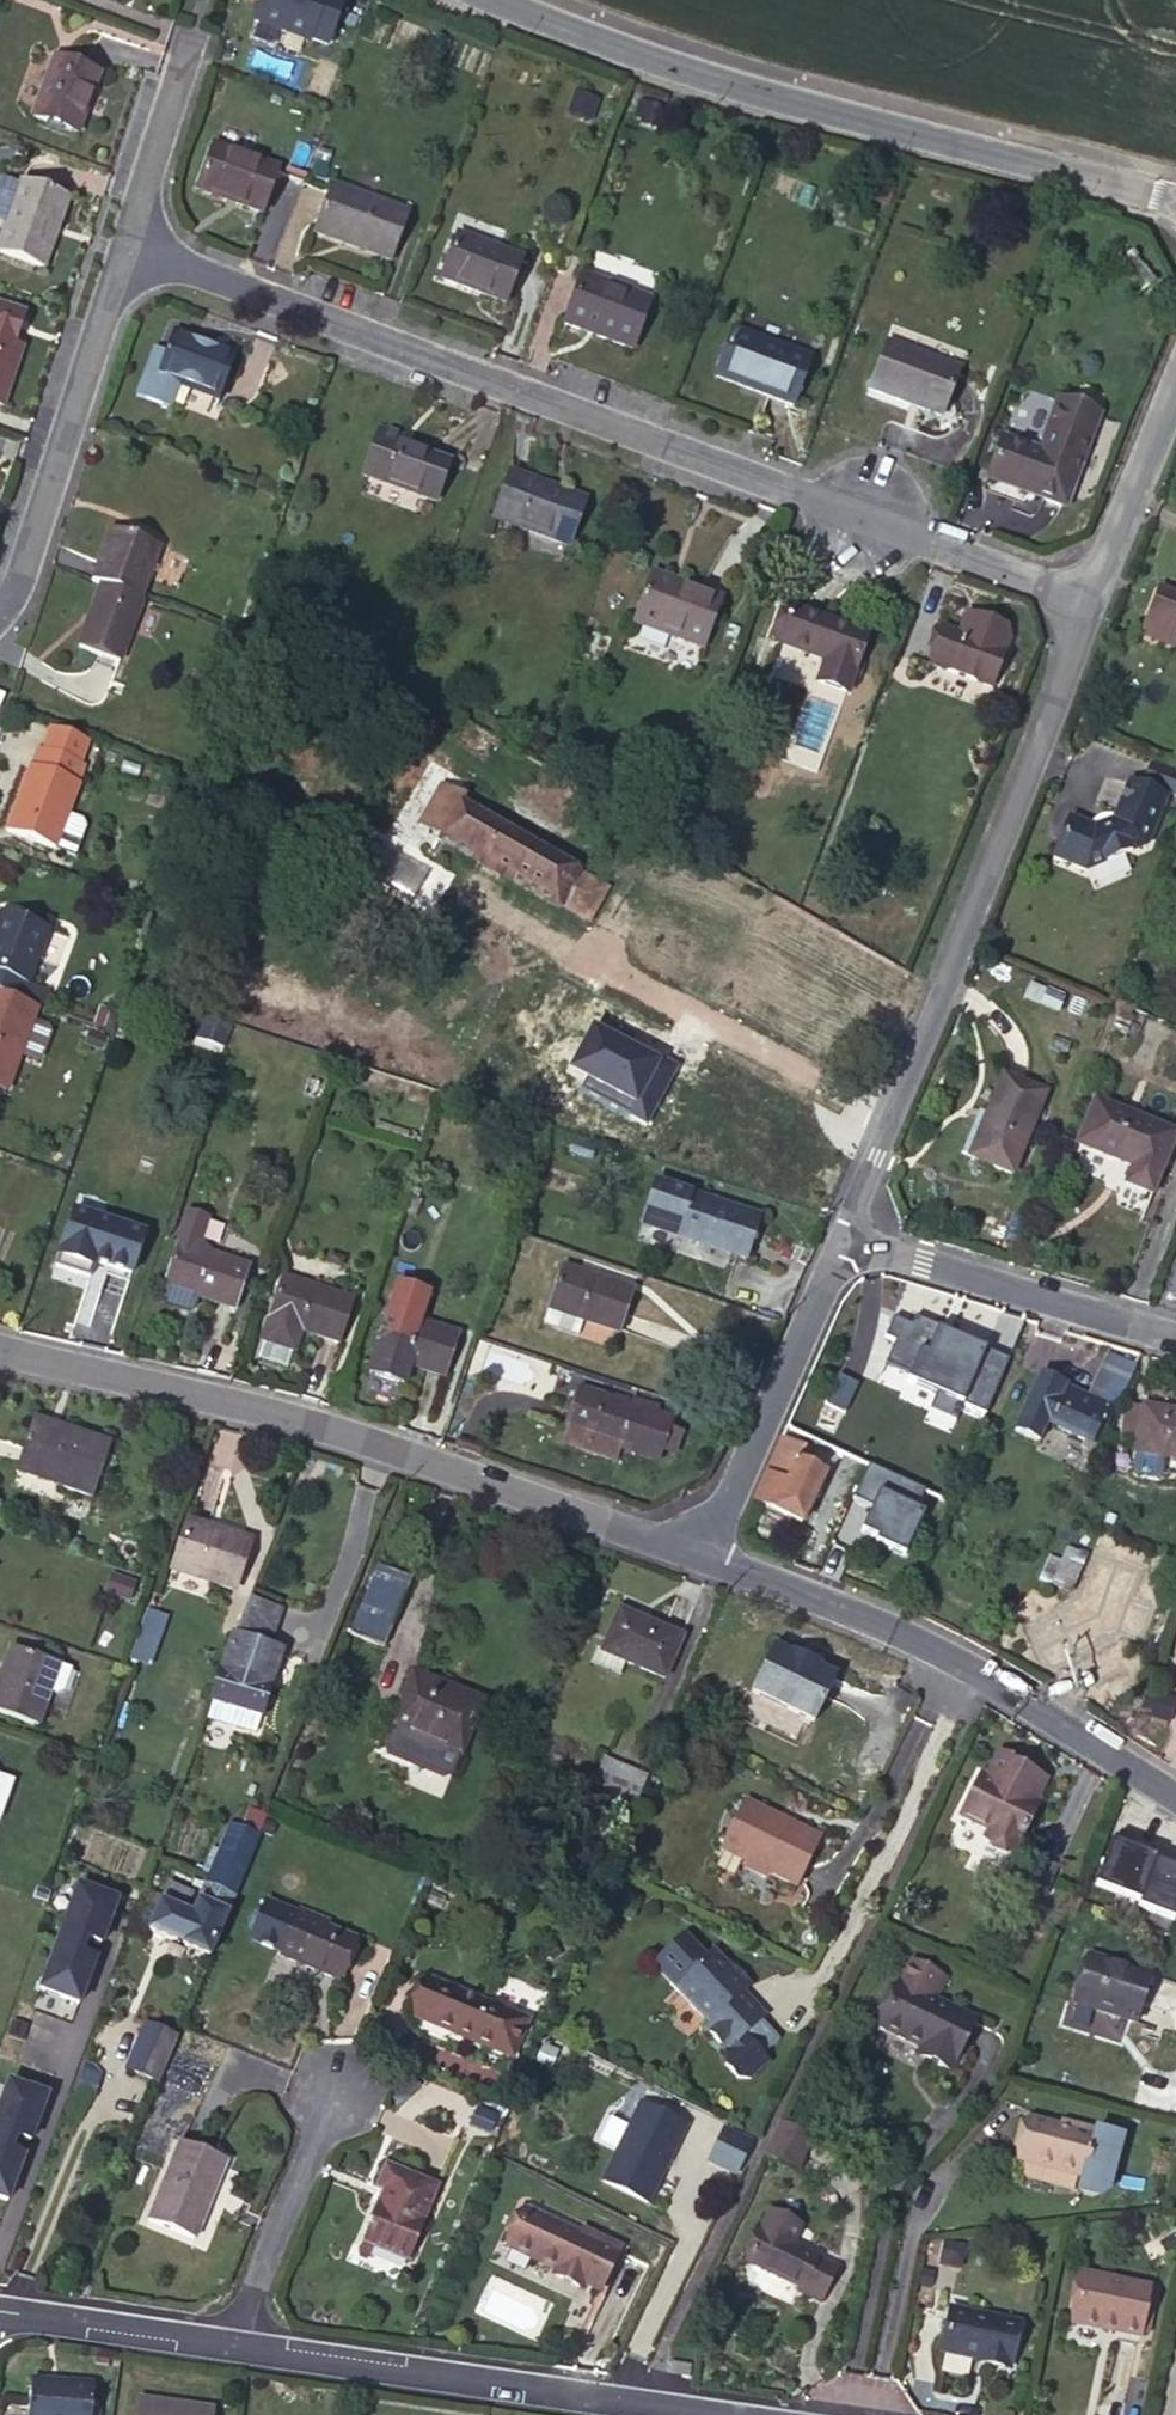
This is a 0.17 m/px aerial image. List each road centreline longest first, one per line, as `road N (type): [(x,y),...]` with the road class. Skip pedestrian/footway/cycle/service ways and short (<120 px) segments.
road 1 (residential): [(1087,594),(128,245)]
road 2 (residential): [(707,1554),(289,1418),(0,1347)]
road 3 (residential): [(1087,594),(849,1240)]
road 4 (residential): [(519,0),(722,80),(1175,195)]
road 5 (residential): [(1175,1796),(972,1668),(707,1554)]
road 6 (residential): [(237,2345),(720,2414)]
road 7 (residential): [(128,245),(18,595),(0,613)]
road 8 (residential): [(849,1240),(707,1554)]
road 9 (residential): [(1175,1334),(849,1240)]
road 10 (residential): [(332,2092),(237,2345)]
road 11 (residential): [(0,2311),(237,2345)]
road 12 (residential): [(1175,380),(1087,594)]
road 13 (residential): [(128,245),(188,38)]

